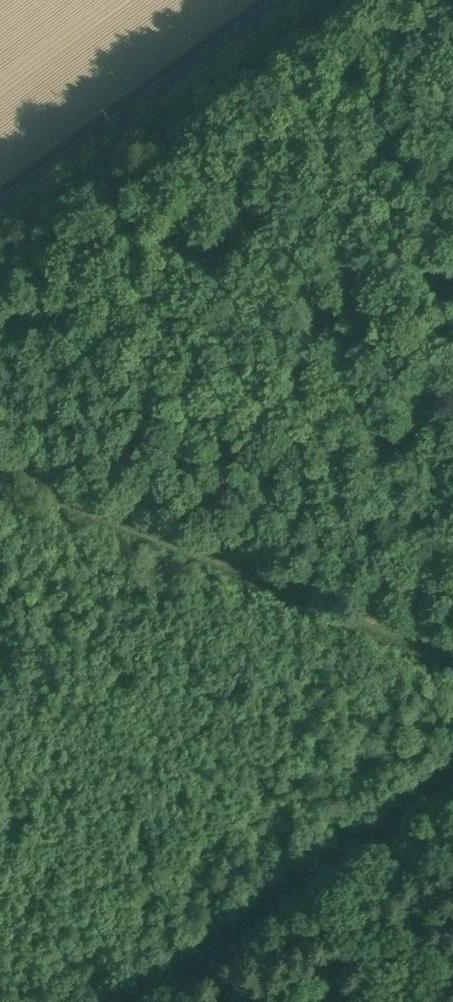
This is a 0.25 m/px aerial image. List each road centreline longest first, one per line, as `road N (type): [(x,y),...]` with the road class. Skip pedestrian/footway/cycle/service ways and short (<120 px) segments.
road 1 (track): [(452,50),(0,445)]
road 2 (track): [(0,484),(452,655)]
road 3 (track): [(157,1001),(452,789)]
road 4 (unclassified): [(284,0),(0,207)]

